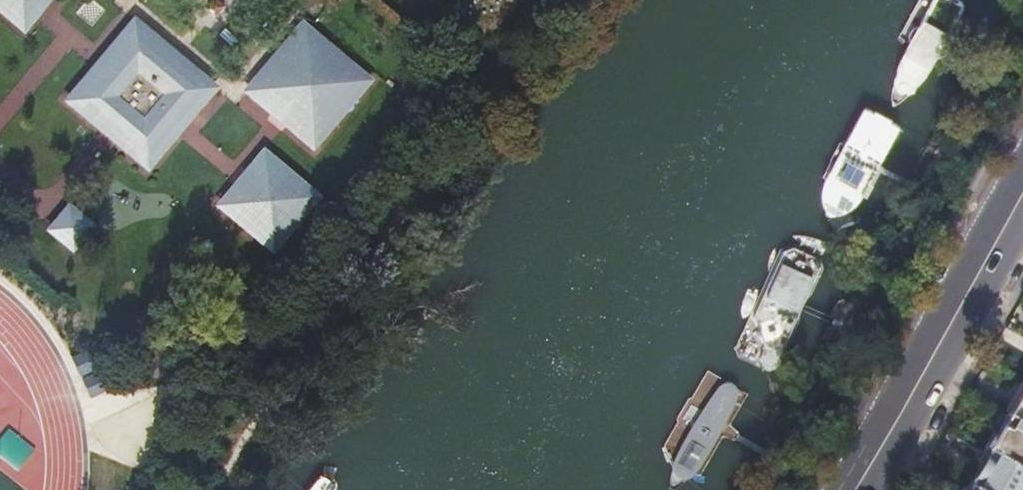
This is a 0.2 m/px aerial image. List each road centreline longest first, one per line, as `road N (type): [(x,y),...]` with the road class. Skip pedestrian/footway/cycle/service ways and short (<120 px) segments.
road 1 (primary): [(1022,195),(855,489)]

